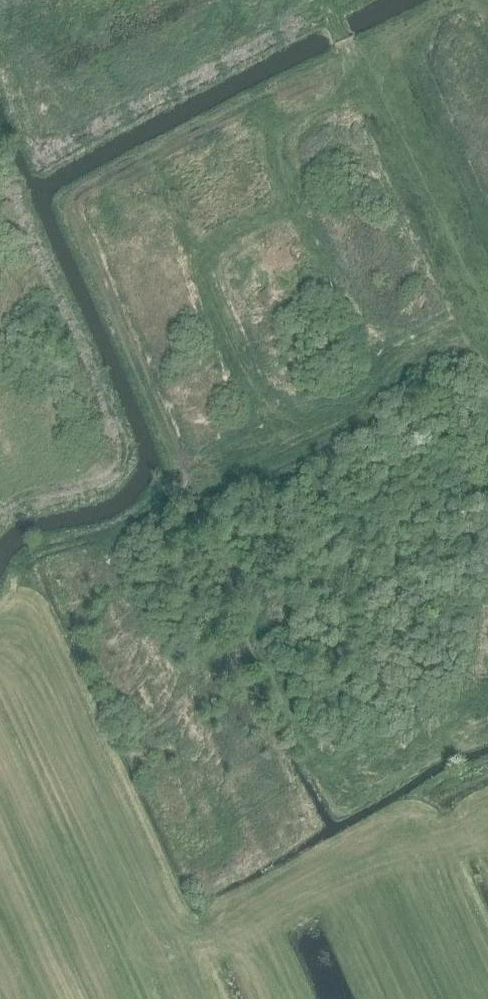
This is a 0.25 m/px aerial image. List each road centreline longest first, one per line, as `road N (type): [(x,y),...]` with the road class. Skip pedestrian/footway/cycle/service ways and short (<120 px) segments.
road 1 (track): [(480,310),(470,325),(406,352),(360,407),(239,469),(157,498),(111,536),(31,556)]
road 2 (track): [(487,728),(355,791),(338,789),(224,586),(184,485)]
road 3 (track): [(326,0),(487,329)]

